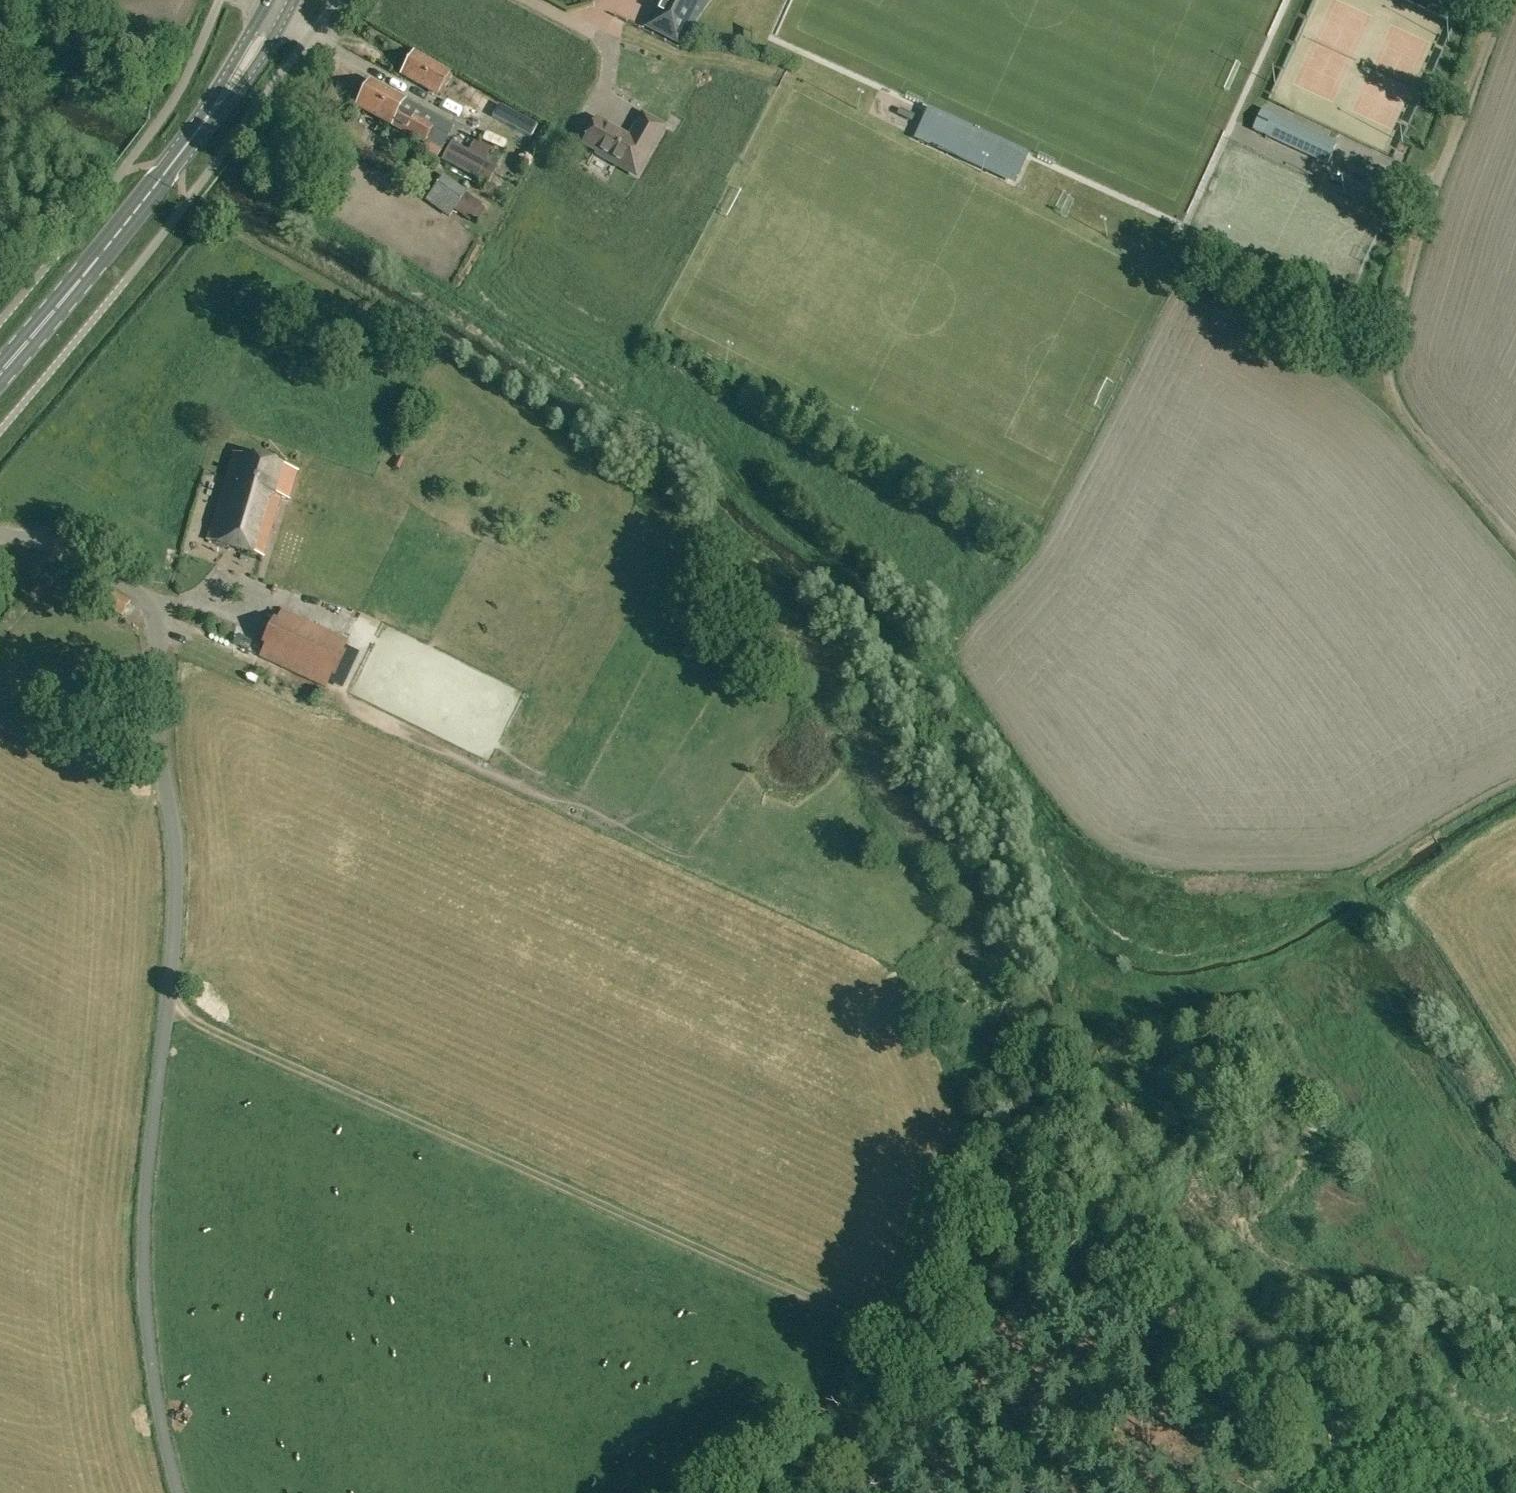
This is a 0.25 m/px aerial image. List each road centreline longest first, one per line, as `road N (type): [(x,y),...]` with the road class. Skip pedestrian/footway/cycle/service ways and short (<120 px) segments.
road 1 (unclassified): [(0,535),(42,543),(137,590),(161,625),(160,723),(179,879),(147,1282),(180,1492)]
road 2 (track): [(172,998),(216,1035),(954,1365),(992,1400),(1015,1492)]
road 3 (track): [(1506,0),(1377,377),(1515,549)]
road 4 (secondary): [(0,373),(206,124),(284,0)]

